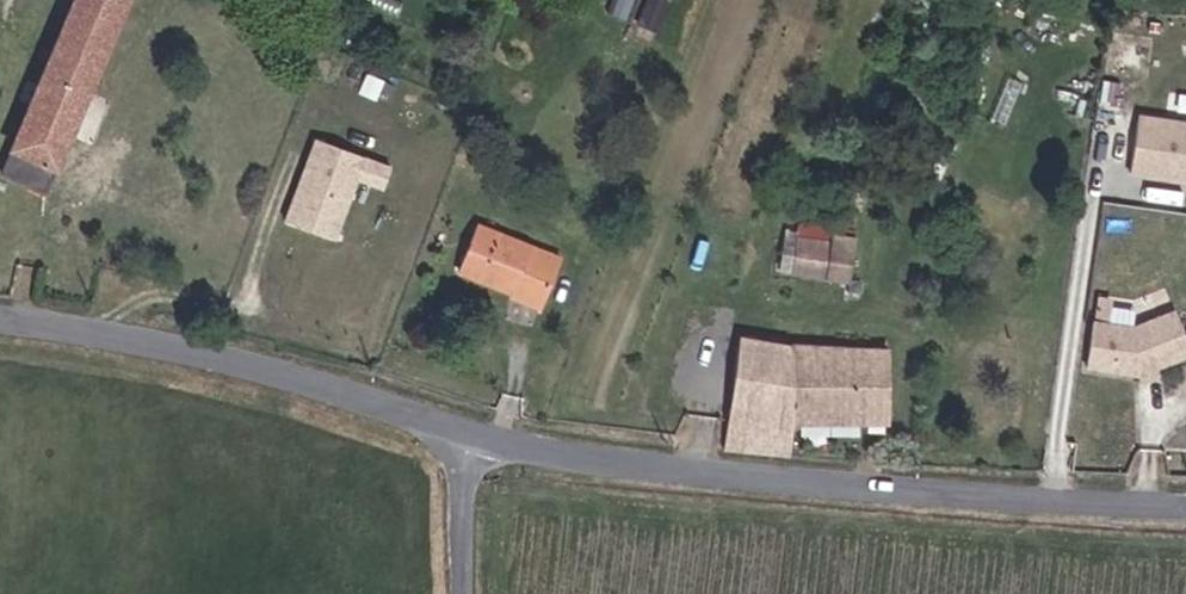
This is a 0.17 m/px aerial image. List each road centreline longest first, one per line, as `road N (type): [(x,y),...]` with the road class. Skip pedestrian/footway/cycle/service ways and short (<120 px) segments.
road 1 (tertiary): [(475,438),(561,465),(1009,515),(1185,516)]
road 2 (tertiary): [(0,330),(228,360),(475,438)]
road 3 (unclassified): [(476,593),(475,438)]

